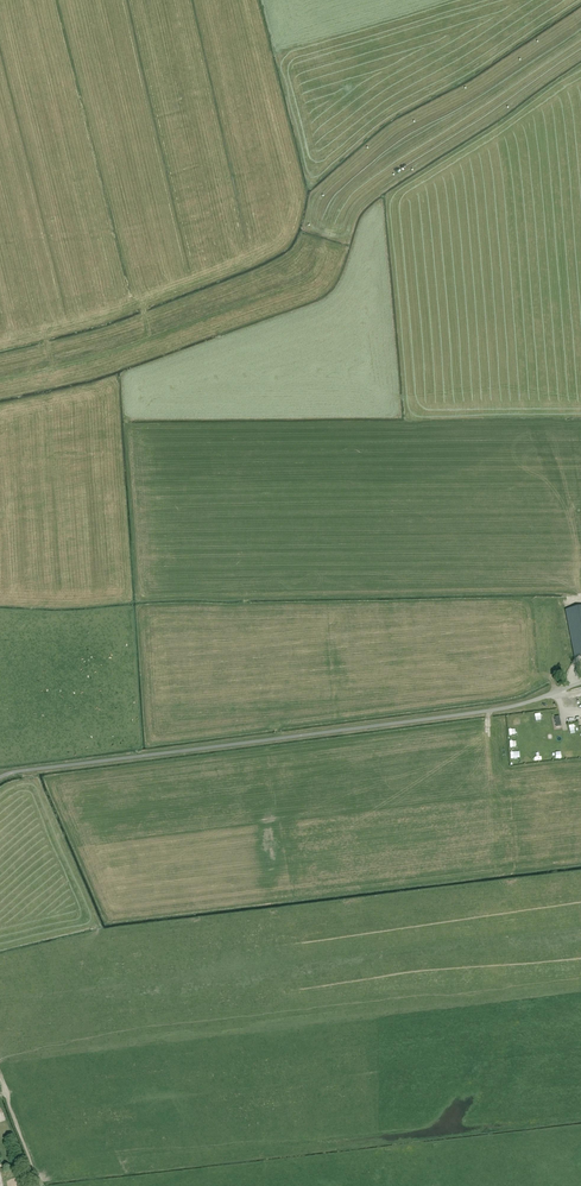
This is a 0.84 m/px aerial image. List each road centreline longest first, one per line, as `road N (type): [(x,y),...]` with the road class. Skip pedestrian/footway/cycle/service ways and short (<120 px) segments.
road 1 (unclassified): [(0,777),(497,709),(580,682)]

